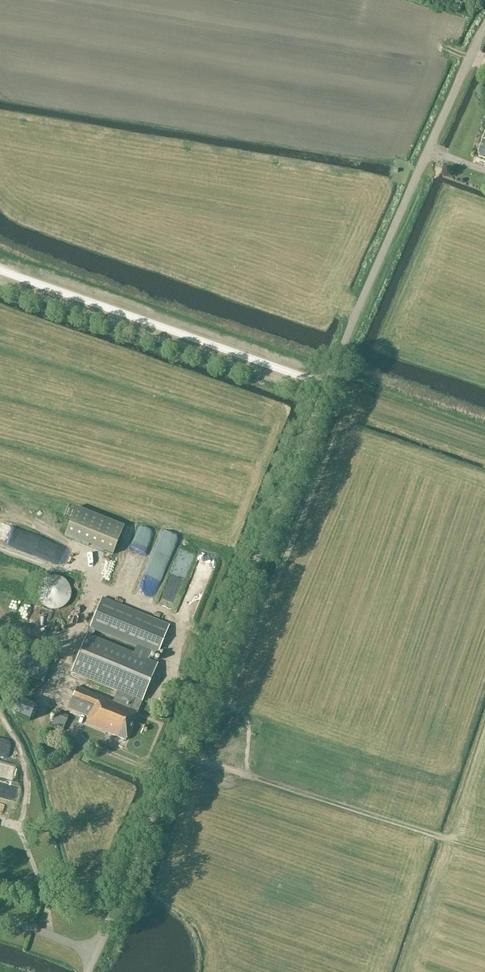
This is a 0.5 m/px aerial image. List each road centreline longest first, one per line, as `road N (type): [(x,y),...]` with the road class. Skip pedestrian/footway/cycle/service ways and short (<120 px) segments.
road 1 (unclassified): [(87,971),(326,388)]
road 2 (unclassified): [(326,388),(484,33)]
road 3 (unclassified): [(326,388),(0,269)]

